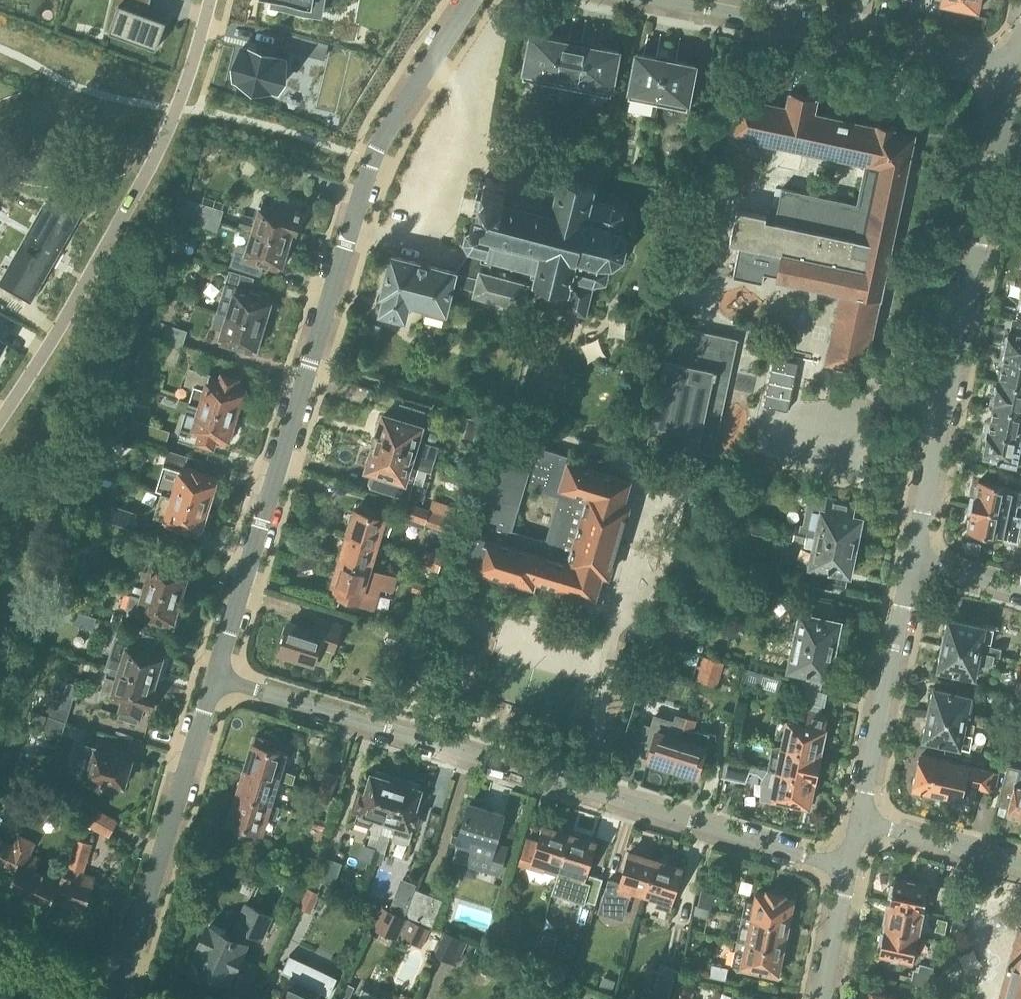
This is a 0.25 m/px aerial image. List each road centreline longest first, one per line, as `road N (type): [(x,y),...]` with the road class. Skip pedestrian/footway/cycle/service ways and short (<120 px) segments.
road 1 (residential): [(217,679),(376,144),(473,0)]
road 2 (residential): [(848,869),(217,679)]
road 3 (residential): [(209,0),(191,71),(150,170),(41,359),(0,414)]
road 4 (residential): [(914,560),(988,197)]
road 5 (residential): [(669,0),(1015,68)]
road 6 (residential): [(113,998),(217,679)]
road 7 (residential): [(859,821),(914,560)]
road 8 (residential): [(1020,862),(859,821)]
road 9 (residential): [(988,197),(1015,68)]
road 10 (residential): [(822,998),(848,869)]

